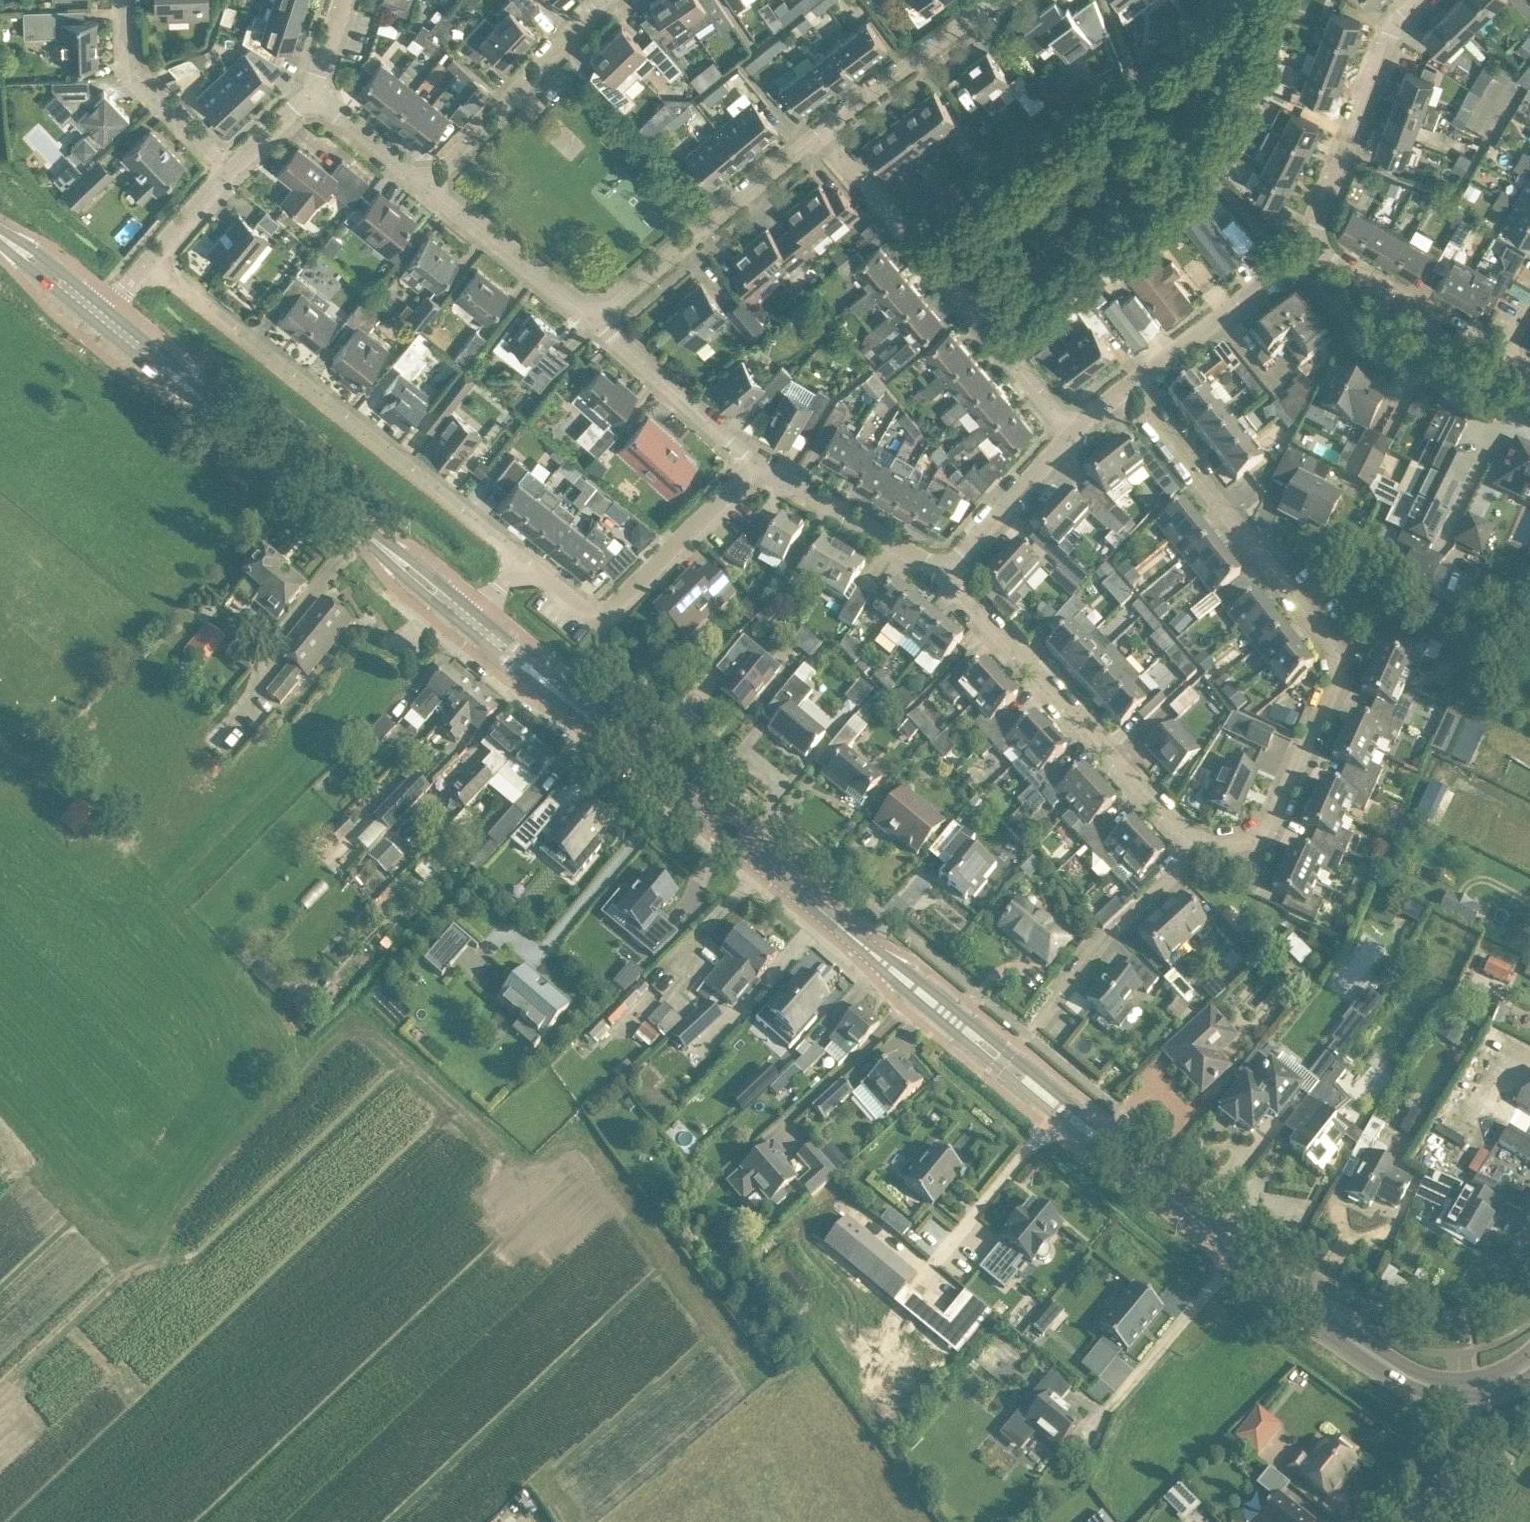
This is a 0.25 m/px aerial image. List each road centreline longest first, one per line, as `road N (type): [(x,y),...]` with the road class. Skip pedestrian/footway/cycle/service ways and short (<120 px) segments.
road 1 (tertiary): [(1301,1302),(542,681)]
road 2 (residential): [(1206,842),(1234,843),(1272,817),(1342,663),(1127,393)]
road 3 (residential): [(517,562),(150,260)]
road 4 (residential): [(1070,435),(824,131)]
road 5 (residential): [(1206,842),(1184,831),(941,580)]
road 6 (residential): [(593,322),(824,131)]
road 7 (residential): [(1303,254),(1397,19),(1418,0)]
road 8 (residential): [(426,192),(605,0)]
road 9 (residential): [(1042,1014),(1111,928),(1206,842)]
road 10 (residential): [(1303,254),(1502,370)]
road 11 (residential): [(1127,393),(1303,254)]
road 12 (residential): [(602,620),(756,466)]
road 13 (residential): [(756,466),(593,322)]
road 14 (residential): [(941,580),(756,466)]
road 15 (residential): [(824,131),(993,0)]
road 16 (residential): [(593,322),(426,192)]
road 17 (residential): [(230,171),(130,65),(127,0)]
road 18 (tertiary): [(365,532),(208,402)]
road 19 (residential): [(941,580),(1070,435)]
road 20 (tertiary): [(1301,1302),(1396,1369),(1429,1386),(1462,1388)]
road 21 (residential): [(426,192),(309,94)]
road 22 (unclassified): [(1410,1521),(1457,1462),(1462,1388)]
road 23 (tertiary): [(97,323),(208,402)]
road 24 (tertiary): [(208,402),(108,310)]
road 25 (tertiary): [(365,532),(463,626)]
road 26 (tertiary): [(474,612),(365,532)]
road 27 (tertiary): [(108,310),(37,251),(0,234)]
road 28 (tertiary): [(0,236),(97,323)]
road 29 (residential): [(150,260),(230,171)]

